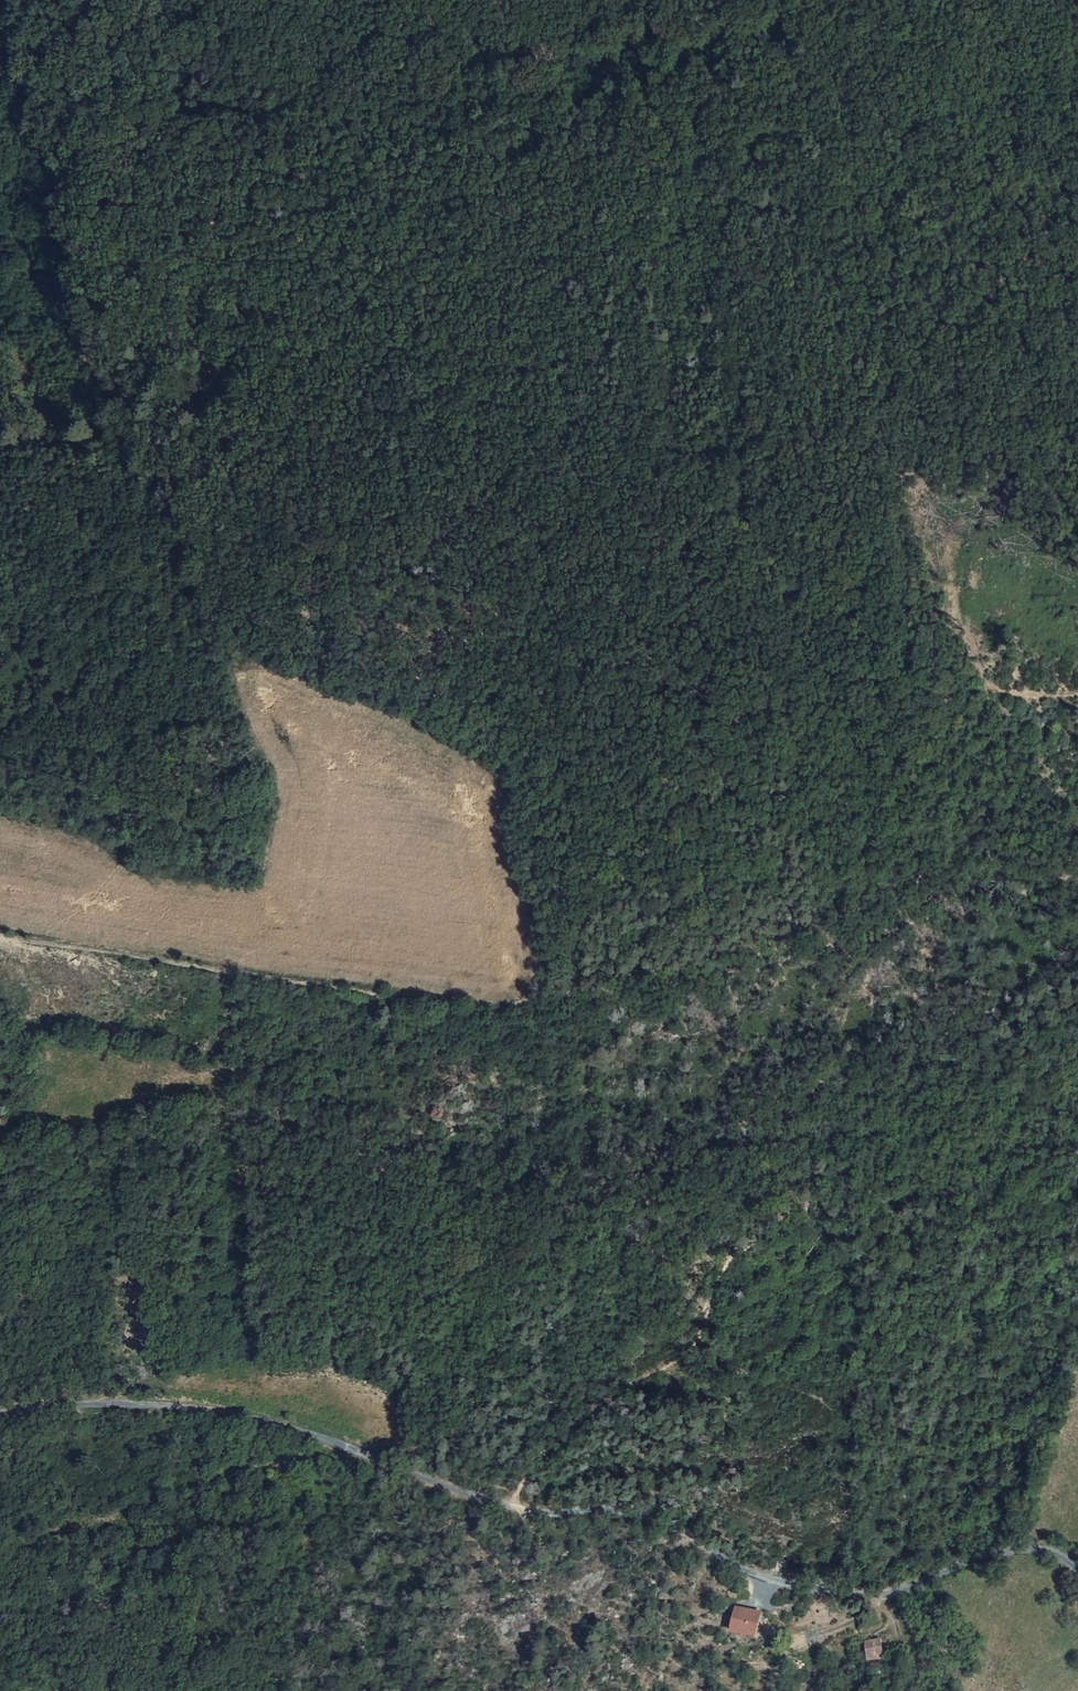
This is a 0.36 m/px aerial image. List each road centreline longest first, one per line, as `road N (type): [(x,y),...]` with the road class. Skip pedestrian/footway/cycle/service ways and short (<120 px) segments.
road 1 (unclassified): [(0,1411),(138,1395),(214,1400),(295,1419),(539,1514),(629,1507),(674,1518),(765,1578),(859,1599),(889,1596),(1017,1547),(1054,1548),(1077,1564)]
road 2 (track): [(0,931),(497,1004),(777,952),(873,944),(1077,878)]
road 3 (track): [(80,0),(107,47),(142,69),(244,81),(401,78),(817,0)]

